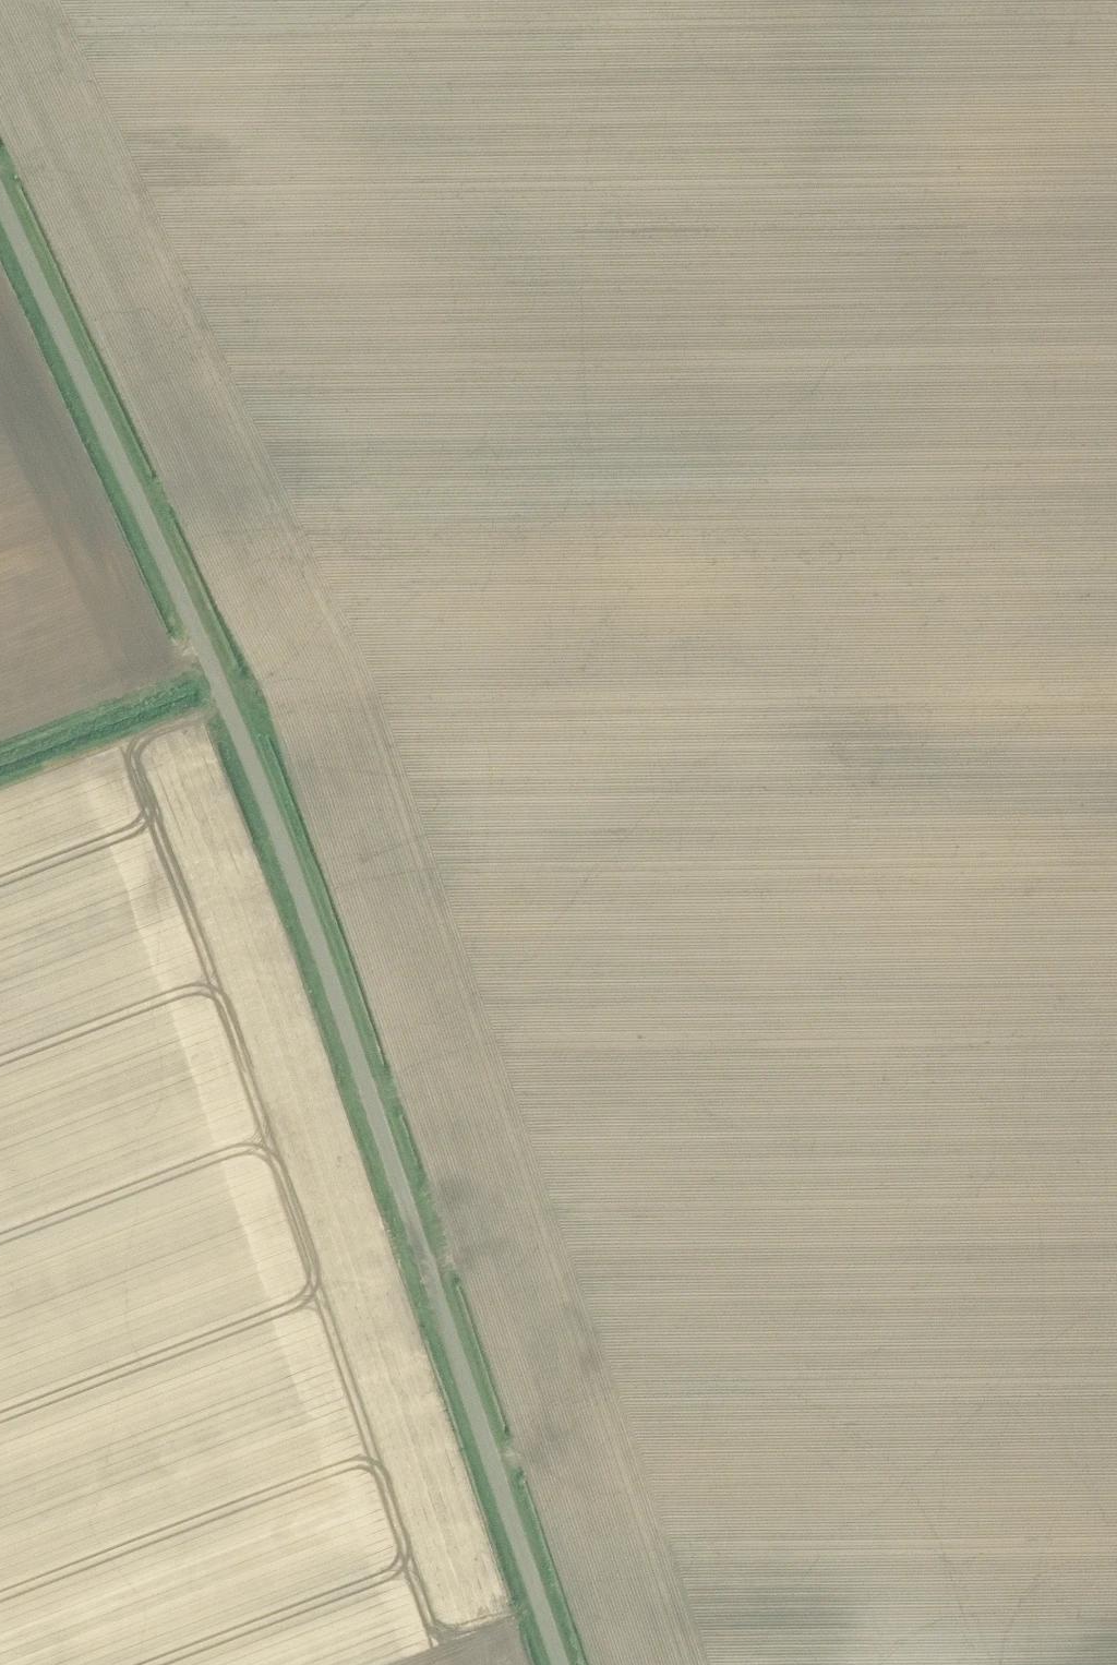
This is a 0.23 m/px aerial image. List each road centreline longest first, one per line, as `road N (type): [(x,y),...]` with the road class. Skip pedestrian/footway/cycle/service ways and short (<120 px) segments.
road 1 (unclassified): [(560,1664),(298,878),(236,720),(0,196)]

